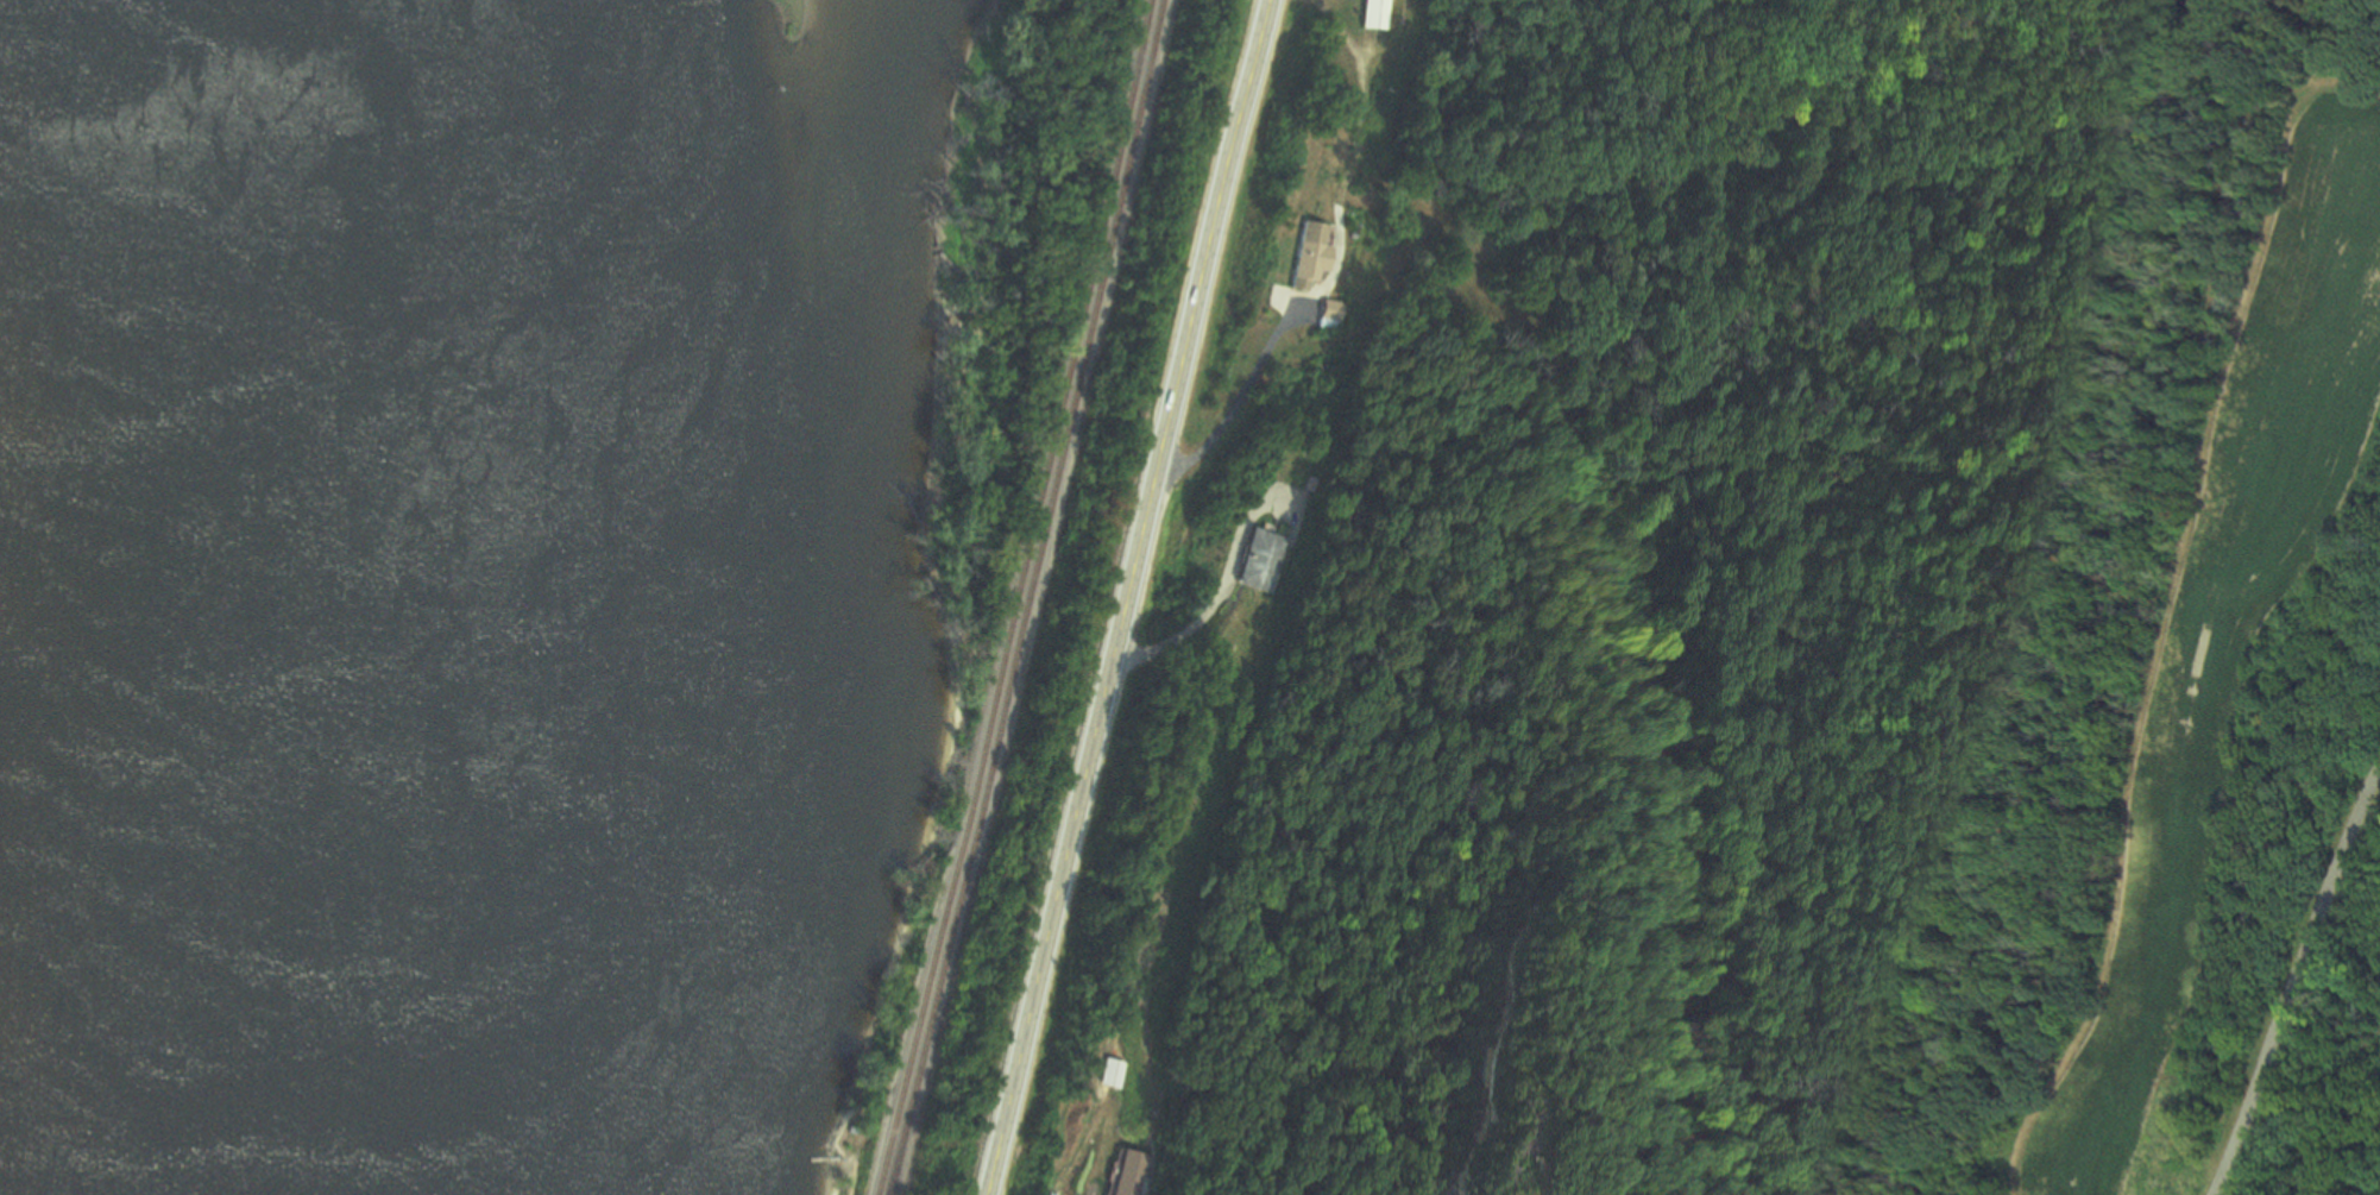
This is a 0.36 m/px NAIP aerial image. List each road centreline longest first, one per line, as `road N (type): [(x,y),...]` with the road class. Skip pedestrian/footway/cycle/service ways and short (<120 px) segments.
road 1 (primary): [(987,1194),(1263,0)]
road 2 (residential): [(2211,1194),(2379,773)]

